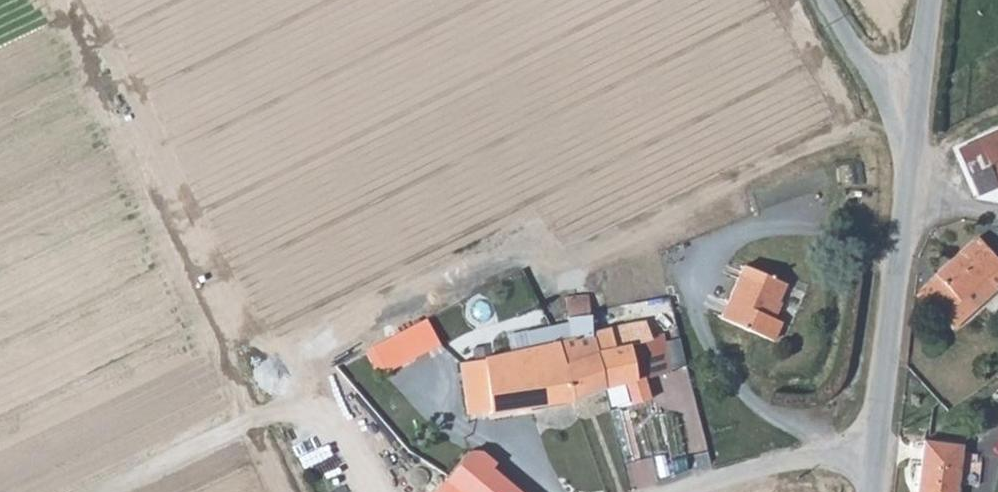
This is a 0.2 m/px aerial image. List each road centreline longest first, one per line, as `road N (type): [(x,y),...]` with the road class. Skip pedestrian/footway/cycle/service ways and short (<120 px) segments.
road 1 (unclassified): [(878,442),(903,191)]
road 2 (residential): [(878,442),(679,491)]
road 3 (unclassified): [(831,0),(881,86),(911,116)]

